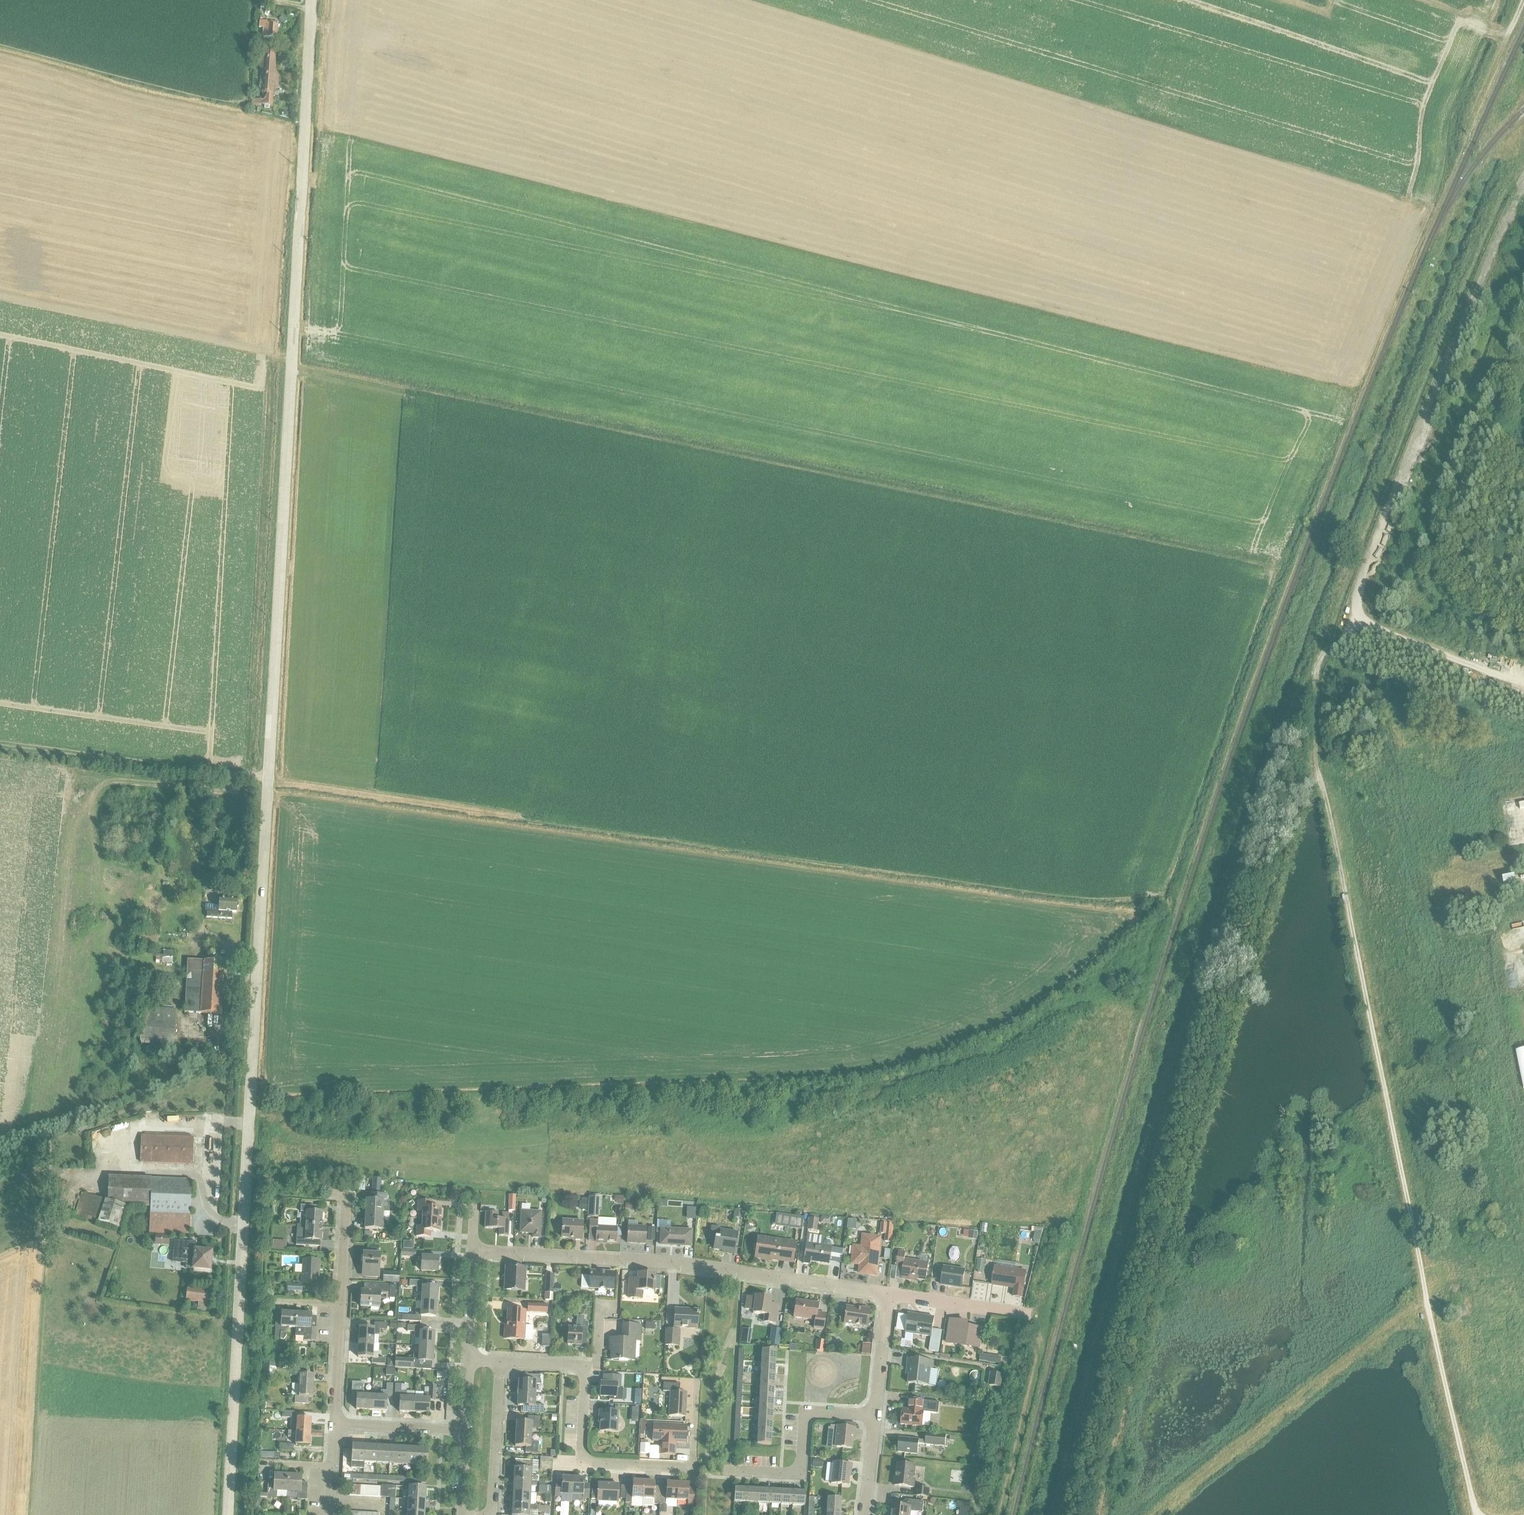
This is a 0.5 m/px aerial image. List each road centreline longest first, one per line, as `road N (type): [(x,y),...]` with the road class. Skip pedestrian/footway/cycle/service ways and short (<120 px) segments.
road 1 (unclassified): [(228,1514),(313,0)]
road 2 (track): [(1035,1514),(1195,922),(1288,653),(1493,185),(1523,173)]
road 3 (track): [(1365,624),(1321,655),(1312,755),(1425,1308),(1478,1514)]
road 4 (residential): [(887,1295),(635,1260),(471,1251)]
road 5 (track): [(26,1128),(41,1112),(48,1085),(70,838),(93,793),(125,782)]
road 6 (track): [(1425,1308),(1407,1311),(1148,1514)]
road 7 (track): [(268,779),(0,743)]
road 8 (residential): [(731,1469),(800,1473),(804,1411),(873,1415)]
road 9 (residential): [(578,1461),(691,1467),(696,1382)]
road 10 (track): [(62,776),(221,791),(245,775)]
road 11 (residential): [(499,1358),(490,1514)]
road 12 (residential): [(1030,1314),(887,1295)]
road 13 (residential): [(462,1425),(333,1418)]
road 14 (track): [(1523,3),(1474,121)]
road 15 (residential): [(340,1305),(345,1182)]
road 16 (residential): [(873,1415),(887,1295)]

